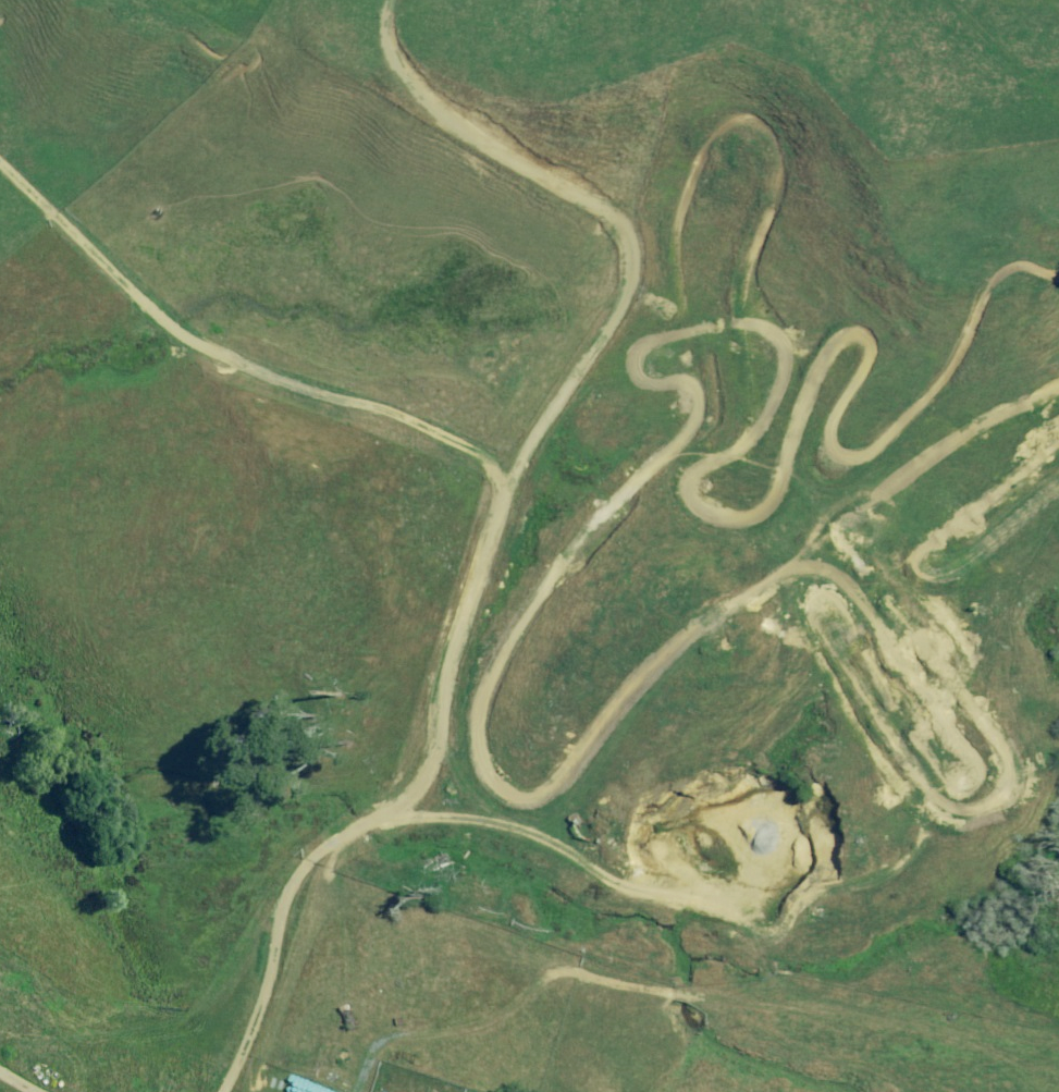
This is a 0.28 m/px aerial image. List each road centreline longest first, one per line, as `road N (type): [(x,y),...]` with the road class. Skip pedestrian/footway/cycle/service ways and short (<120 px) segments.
road 1 (track): [(419,795),(441,722),(462,586),(568,386),(626,296),(626,256),(603,210),(487,143),(415,89),(385,34),(392,0)]
road 2 (track): [(1058,1066),(876,1024),(556,974),(501,1017),(441,1040),(360,1046)]
road 3 (track): [(503,503),(476,453),(347,394),(210,354),(100,268),(0,169)]
road 4 (track): [(359,823),(462,820),(692,901)]
road 5 (track): [(920,0),(1001,60),(1058,86)]

